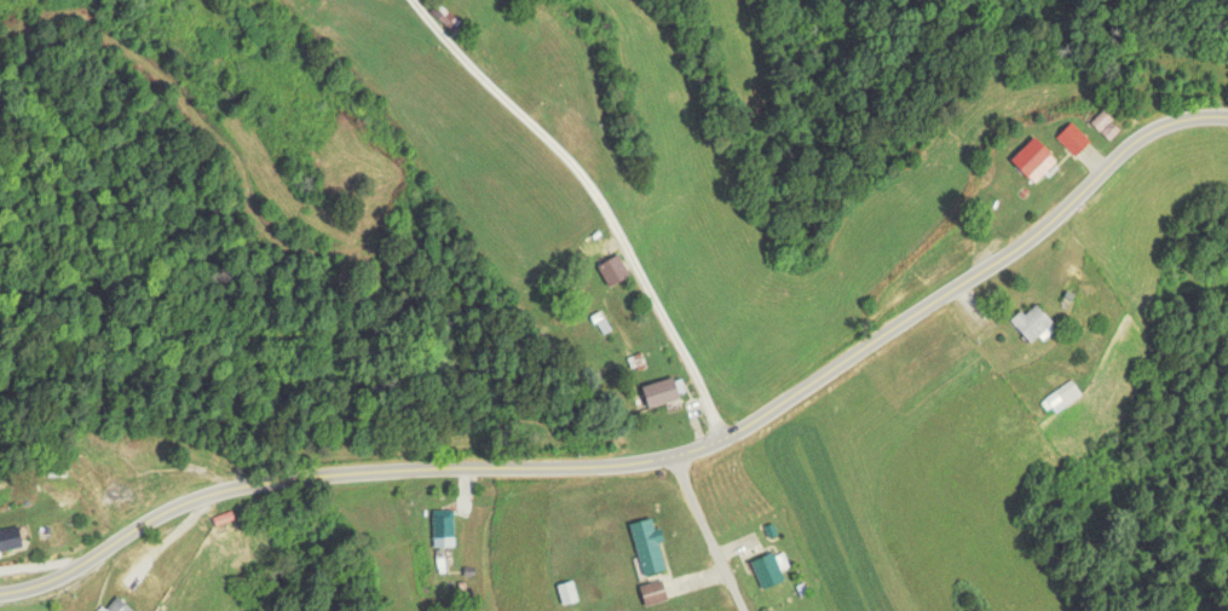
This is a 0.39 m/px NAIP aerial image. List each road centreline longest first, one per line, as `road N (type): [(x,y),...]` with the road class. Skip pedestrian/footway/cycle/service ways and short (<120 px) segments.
road 1 (tertiary): [(0,593),(35,587),(158,518),(252,484),(440,466),(680,459)]
road 2 (residential): [(1227,123),(1153,136),(1031,242),(721,443)]
road 3 (residential): [(721,443),(651,328),(588,200),(394,0)]
road 4 (residential): [(680,459),(740,610)]

